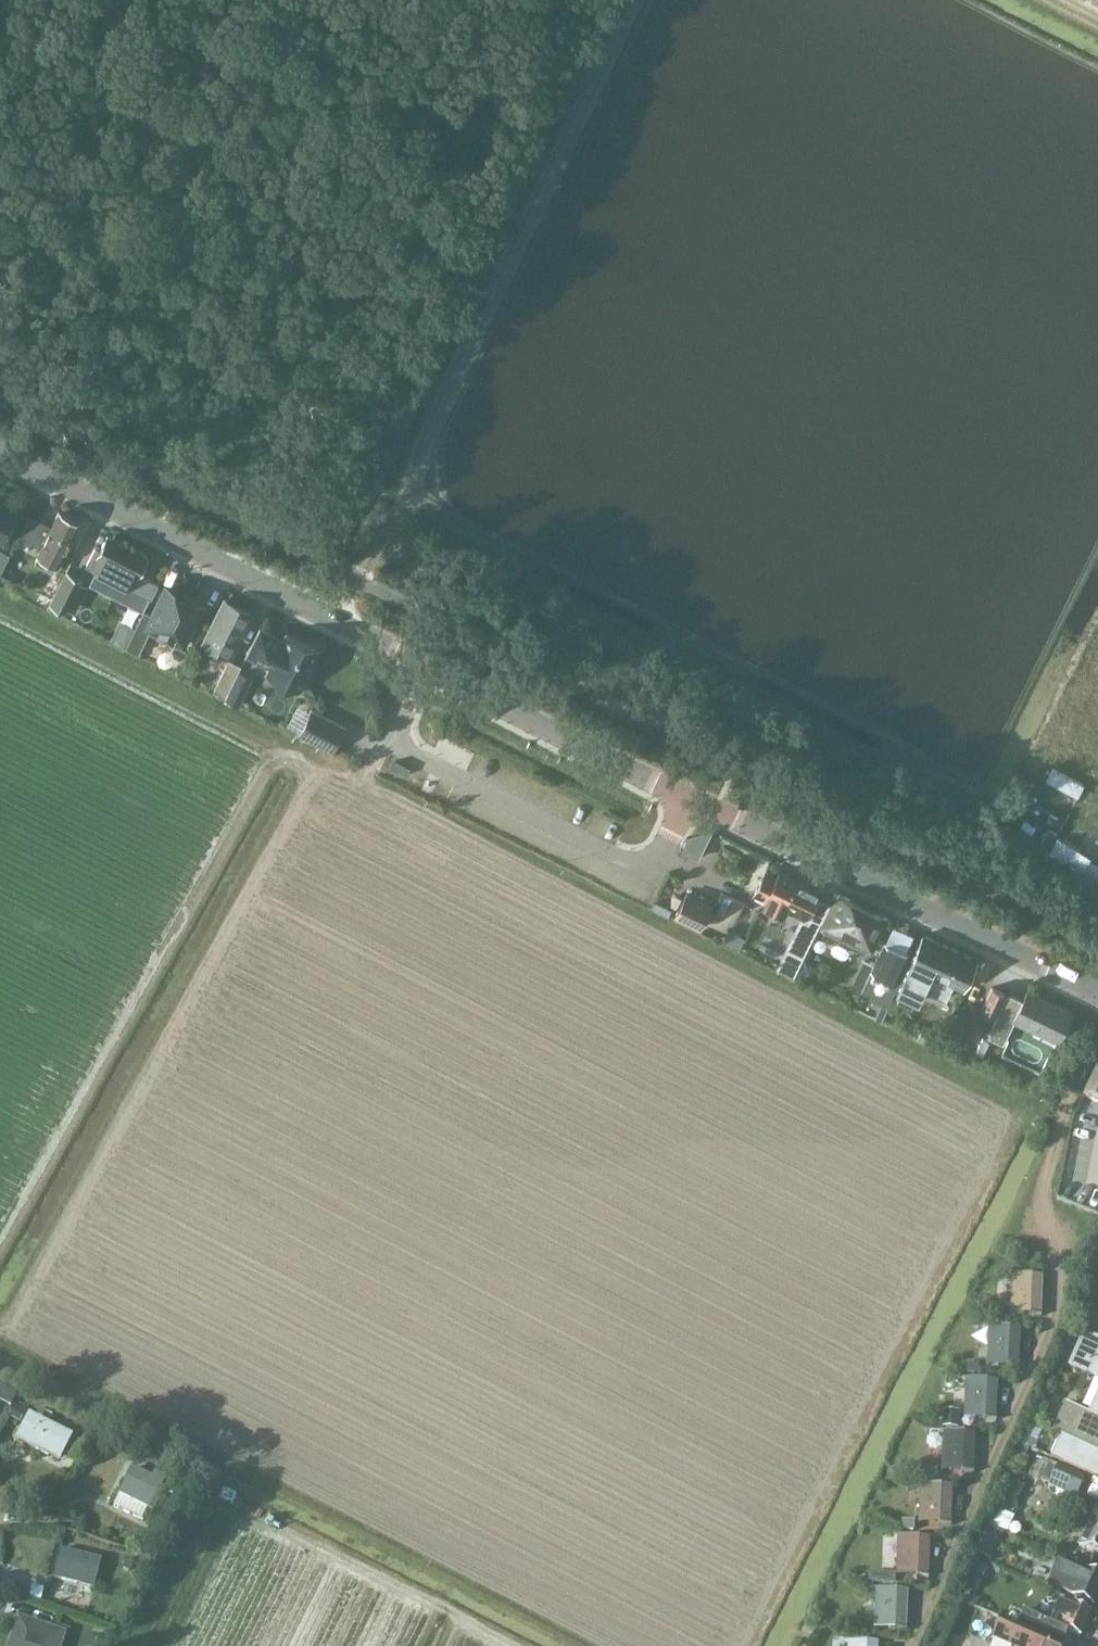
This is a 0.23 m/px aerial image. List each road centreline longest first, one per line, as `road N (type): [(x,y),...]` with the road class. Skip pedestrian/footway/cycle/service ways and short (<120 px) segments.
road 1 (tertiary): [(1097,993),(0,453)]
road 2 (track): [(333,618),(382,534),(421,430),(631,0)]
road 3 (track): [(238,1504),(513,1645)]

